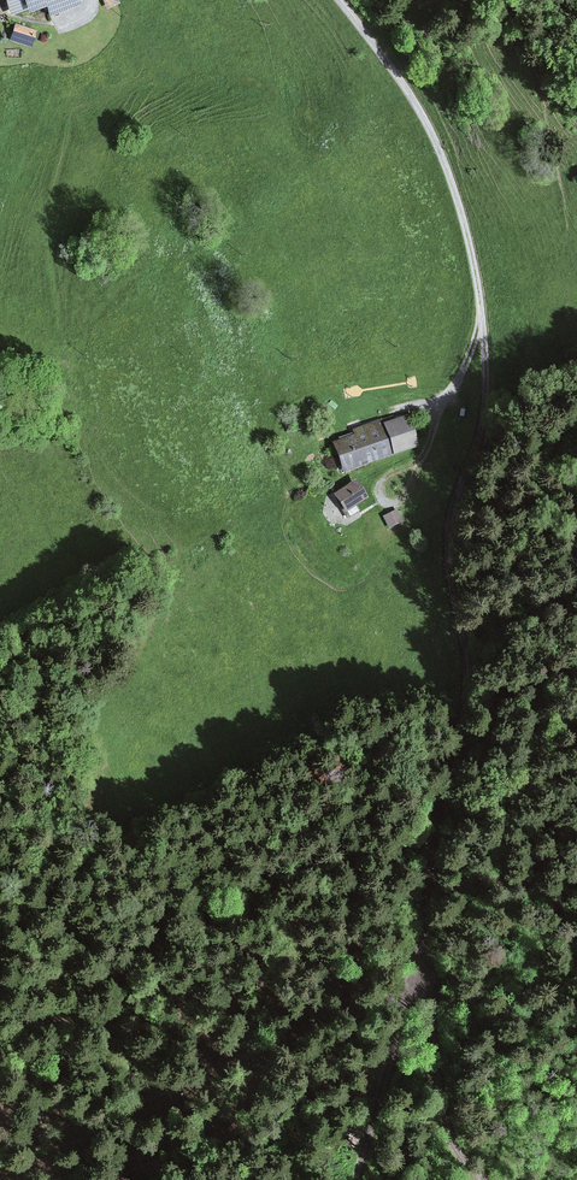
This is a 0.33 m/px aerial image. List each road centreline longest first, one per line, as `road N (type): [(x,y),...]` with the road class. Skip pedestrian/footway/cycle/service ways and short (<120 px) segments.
road 1 (track): [(416,971),(435,827),(464,707),(466,648),(449,575),(449,531),(486,383),(482,319),(443,157),(408,91),(339,0)]
road 2 (track): [(482,1179),(454,1145),(445,1117),(430,997),(416,971),(356,1179)]
road 3 (track): [(482,319),(421,458),(394,488)]

